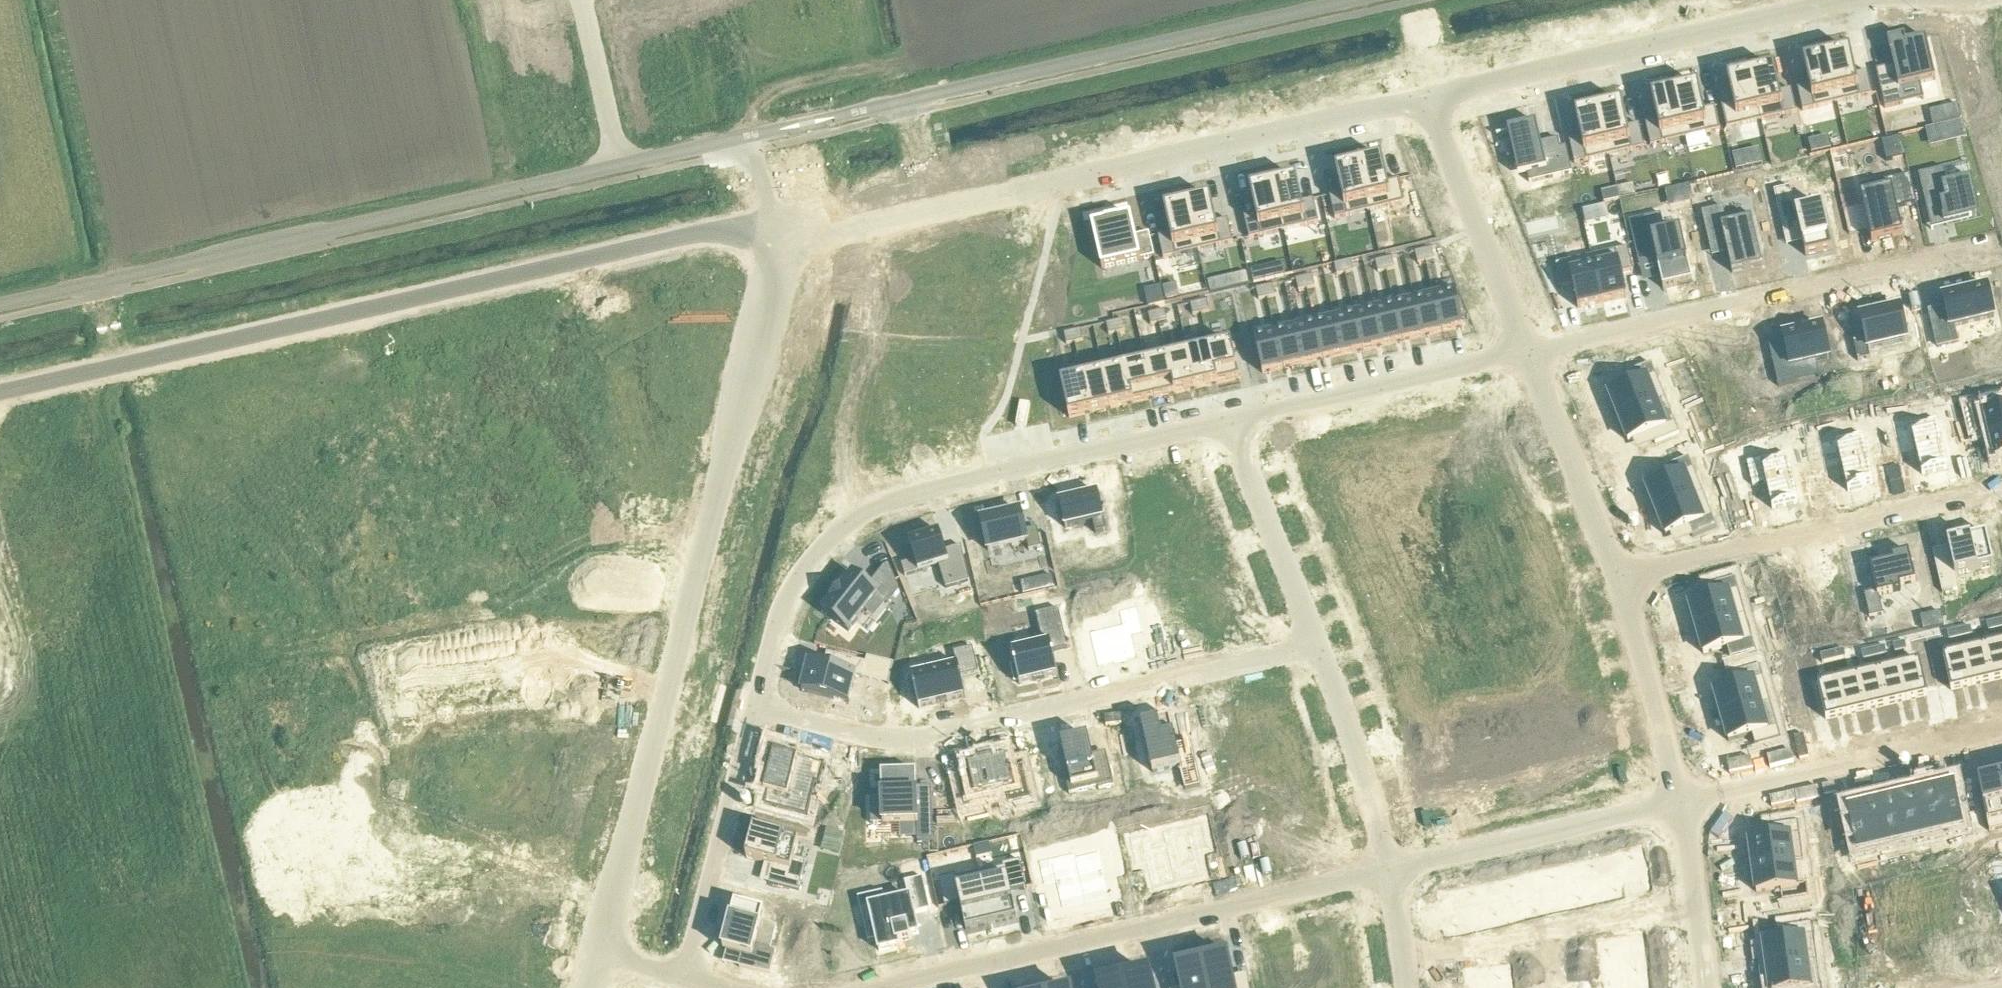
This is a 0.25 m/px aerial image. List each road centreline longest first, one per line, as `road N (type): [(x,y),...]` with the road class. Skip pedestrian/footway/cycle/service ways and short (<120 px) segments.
road 1 (unclassified): [(1367,0),(0,306)]
road 2 (residential): [(589,987),(776,238)]
road 3 (tertiary): [(1428,99),(814,241),(791,239)]
road 4 (residential): [(751,713),(776,611),(816,548),(858,514),(921,490),(1226,421)]
road 5 (residential): [(1317,647),(879,742),(751,713)]
road 6 (residential): [(1389,874),(896,987)]
road 7 (residential): [(1527,352),(1997,243)]
road 8 (tertiary): [(1852,0),(1428,99)]
road 9 (residential): [(2001,489),(1615,575)]
road 10 (tertiary): [(637,791),(731,430)]
road 11 (residential): [(2001,729),(1680,804)]
road 12 (residential): [(1226,421),(1527,352)]
road 13 (residential): [(1680,804),(1389,874)]
road 14 (residential): [(720,987),(696,973),(688,949),(751,713)]
road 15 (residential): [(1527,352),(1428,99)]
road 16 (residential): [(1317,647),(1226,421)]
road 17 (residential): [(1615,575),(1527,352)]
road 18 (residential): [(1389,874),(1317,647)]
road 19 (residential): [(1680,804),(1615,575)]
road 20 (tertiary): [(637,791),(594,900),(572,987)]
road 21 (tertiary): [(731,430),(755,394),(791,239)]
road 22 (tertiary): [(598,987),(633,839),(637,791)]
road 23 (tertiary): [(758,235),(727,380),(731,430)]
road 24 (residential): [(1708,987),(1680,804)]

